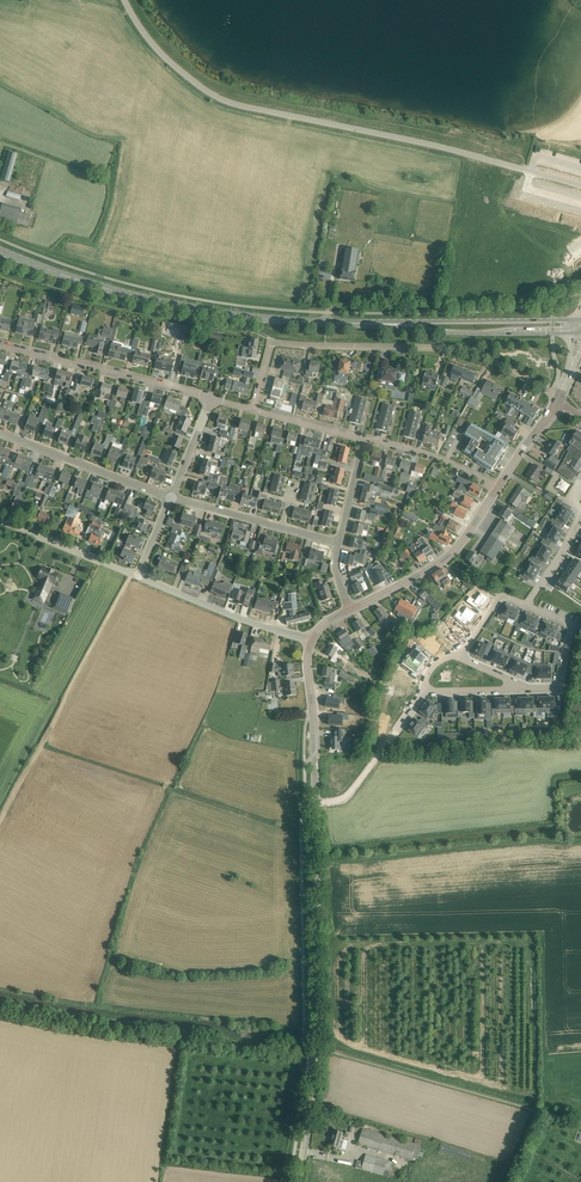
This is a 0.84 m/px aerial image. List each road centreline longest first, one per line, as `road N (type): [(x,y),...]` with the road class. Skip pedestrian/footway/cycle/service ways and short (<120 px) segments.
road 1 (tertiary): [(300,1181),(320,1047),(311,641)]
road 2 (unclassified): [(580,186),(219,99),(152,44),(125,0)]
road 3 (primary): [(396,324),(191,308),(0,250)]
road 4 (residential): [(254,409),(271,343),(464,348),(560,394)]
road 5 (residential): [(212,398),(0,345)]
road 6 (tertiary): [(498,488),(441,562),(349,610)]
road 7 (unclassified): [(311,641),(138,576)]
road 8 (residential): [(171,498),(0,433)]
road 9 (primary): [(575,320),(396,324)]
road 10 (primary): [(396,324),(472,334),(573,333)]
road 11 (unclassified): [(138,576),(0,519)]
road 12 (residential): [(498,488),(440,457),(364,438)]
road 13 (track): [(66,697),(132,573)]

